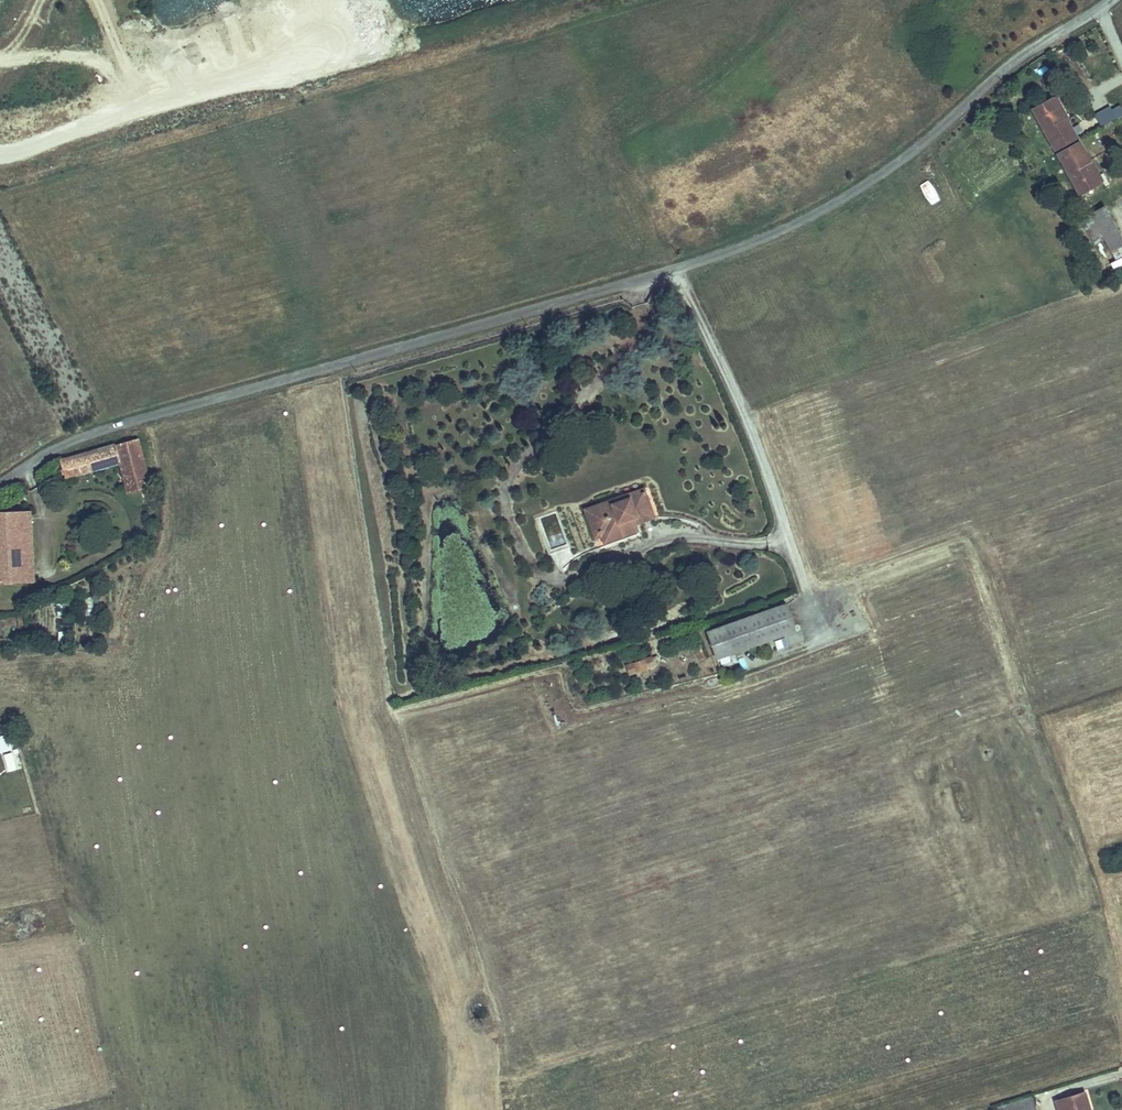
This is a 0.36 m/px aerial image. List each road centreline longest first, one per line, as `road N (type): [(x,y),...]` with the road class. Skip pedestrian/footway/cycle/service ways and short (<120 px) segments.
road 1 (unclassified): [(1111,0),(1022,56),(889,167),(786,227),(635,281),(108,427),(0,484)]

